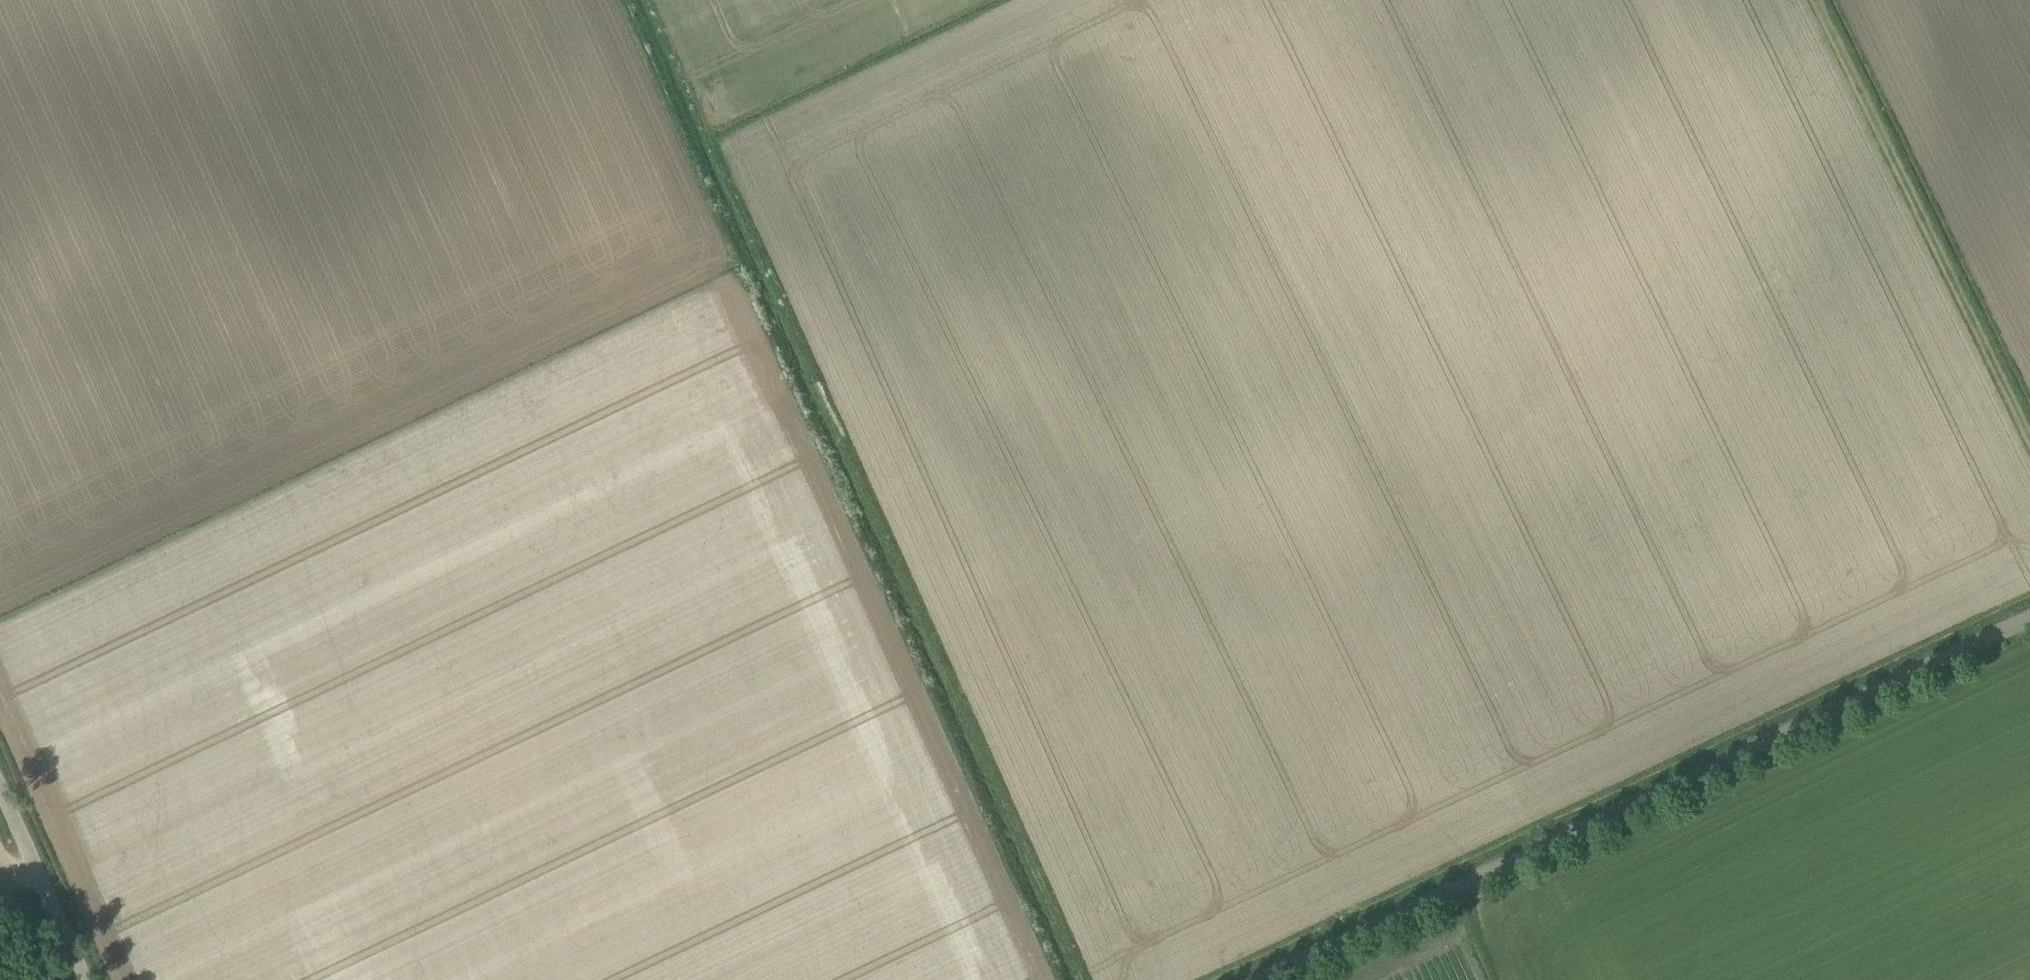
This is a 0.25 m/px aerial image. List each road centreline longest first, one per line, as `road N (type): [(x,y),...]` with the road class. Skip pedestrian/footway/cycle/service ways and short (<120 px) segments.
road 1 (unclassified): [(1268,979),(2029,619)]
road 2 (track): [(1822,0),(2029,426)]
road 3 (unclassified): [(77,979),(0,805)]

